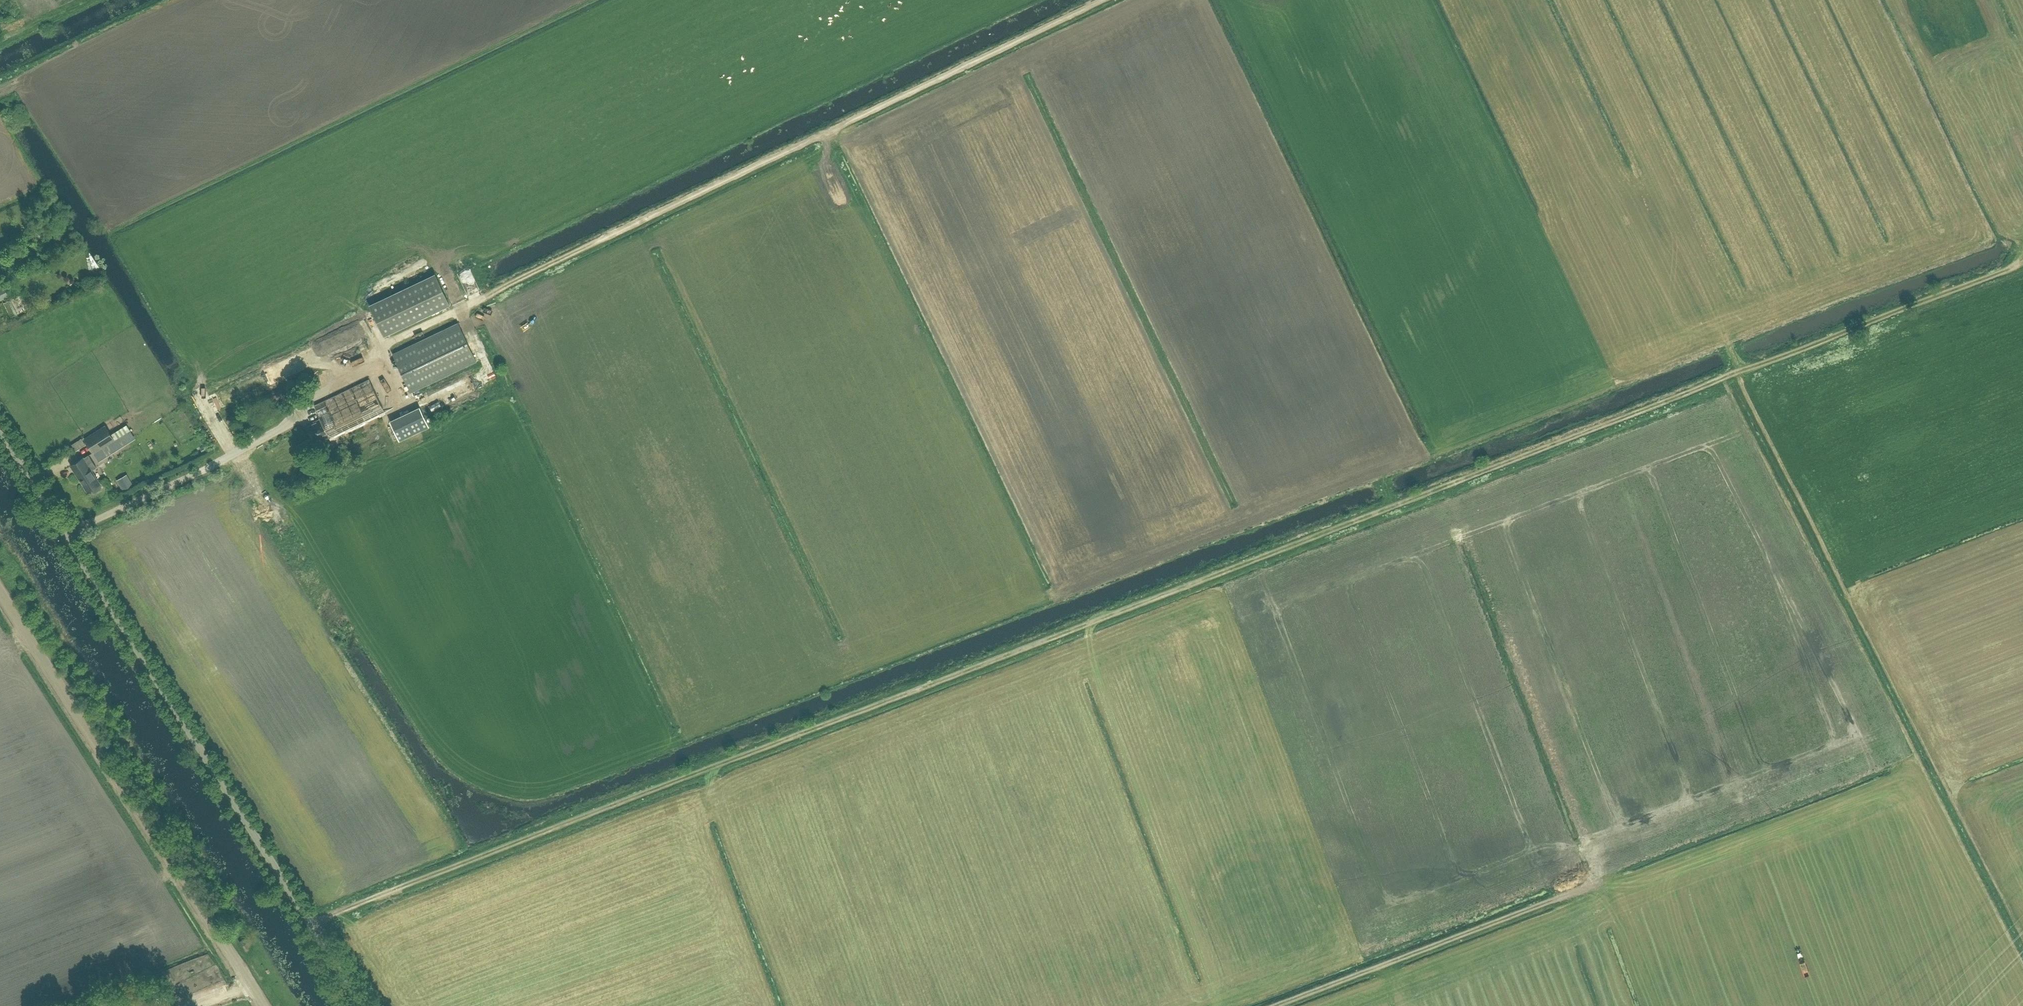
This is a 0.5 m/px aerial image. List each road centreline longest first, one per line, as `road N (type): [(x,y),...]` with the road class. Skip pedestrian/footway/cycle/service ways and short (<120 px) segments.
road 1 (track): [(2022,264),(312,925)]
road 2 (unclassified): [(312,925),(0,430)]
road 3 (unclassified): [(266,1005),(0,591)]

